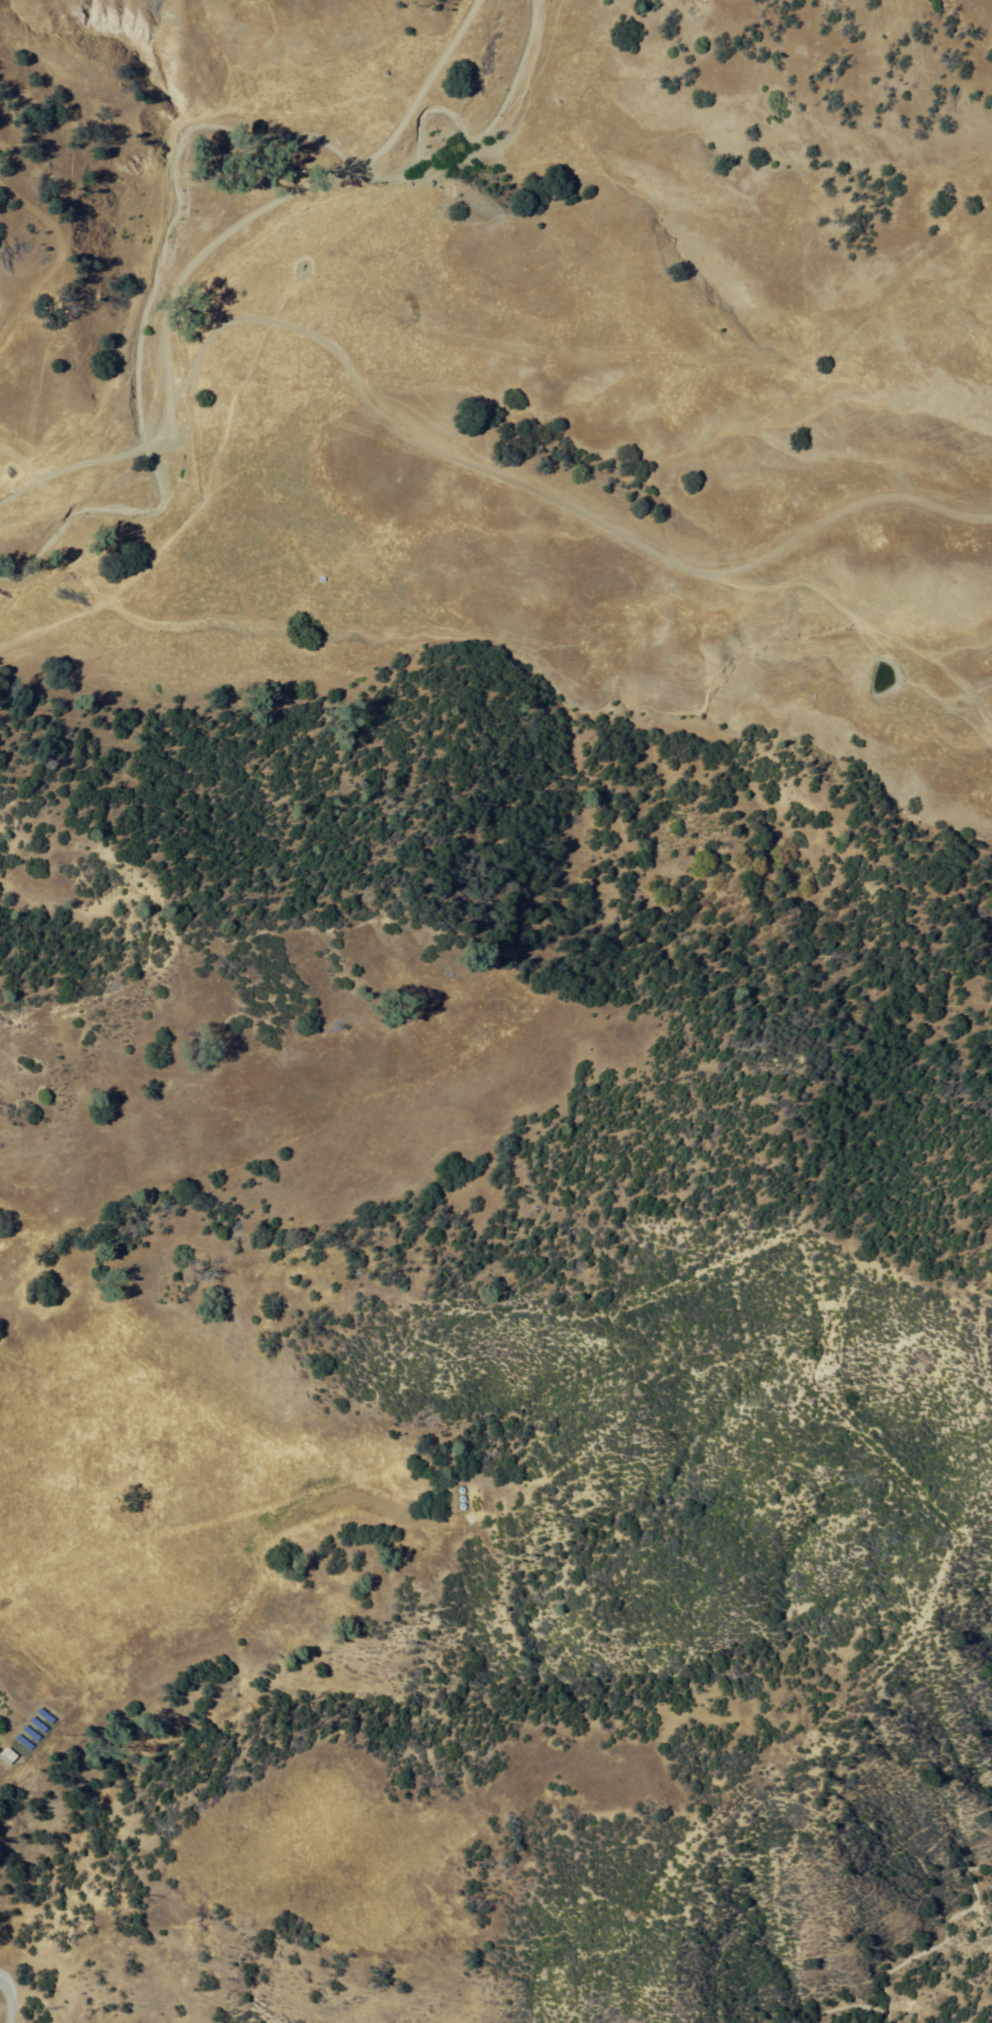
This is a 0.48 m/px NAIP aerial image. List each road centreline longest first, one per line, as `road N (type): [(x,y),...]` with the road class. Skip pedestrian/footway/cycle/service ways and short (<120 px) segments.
road 1 (track): [(0,502),(61,468),(161,435),(170,420),(162,337),(173,291),(241,220),(382,145),(475,0)]

